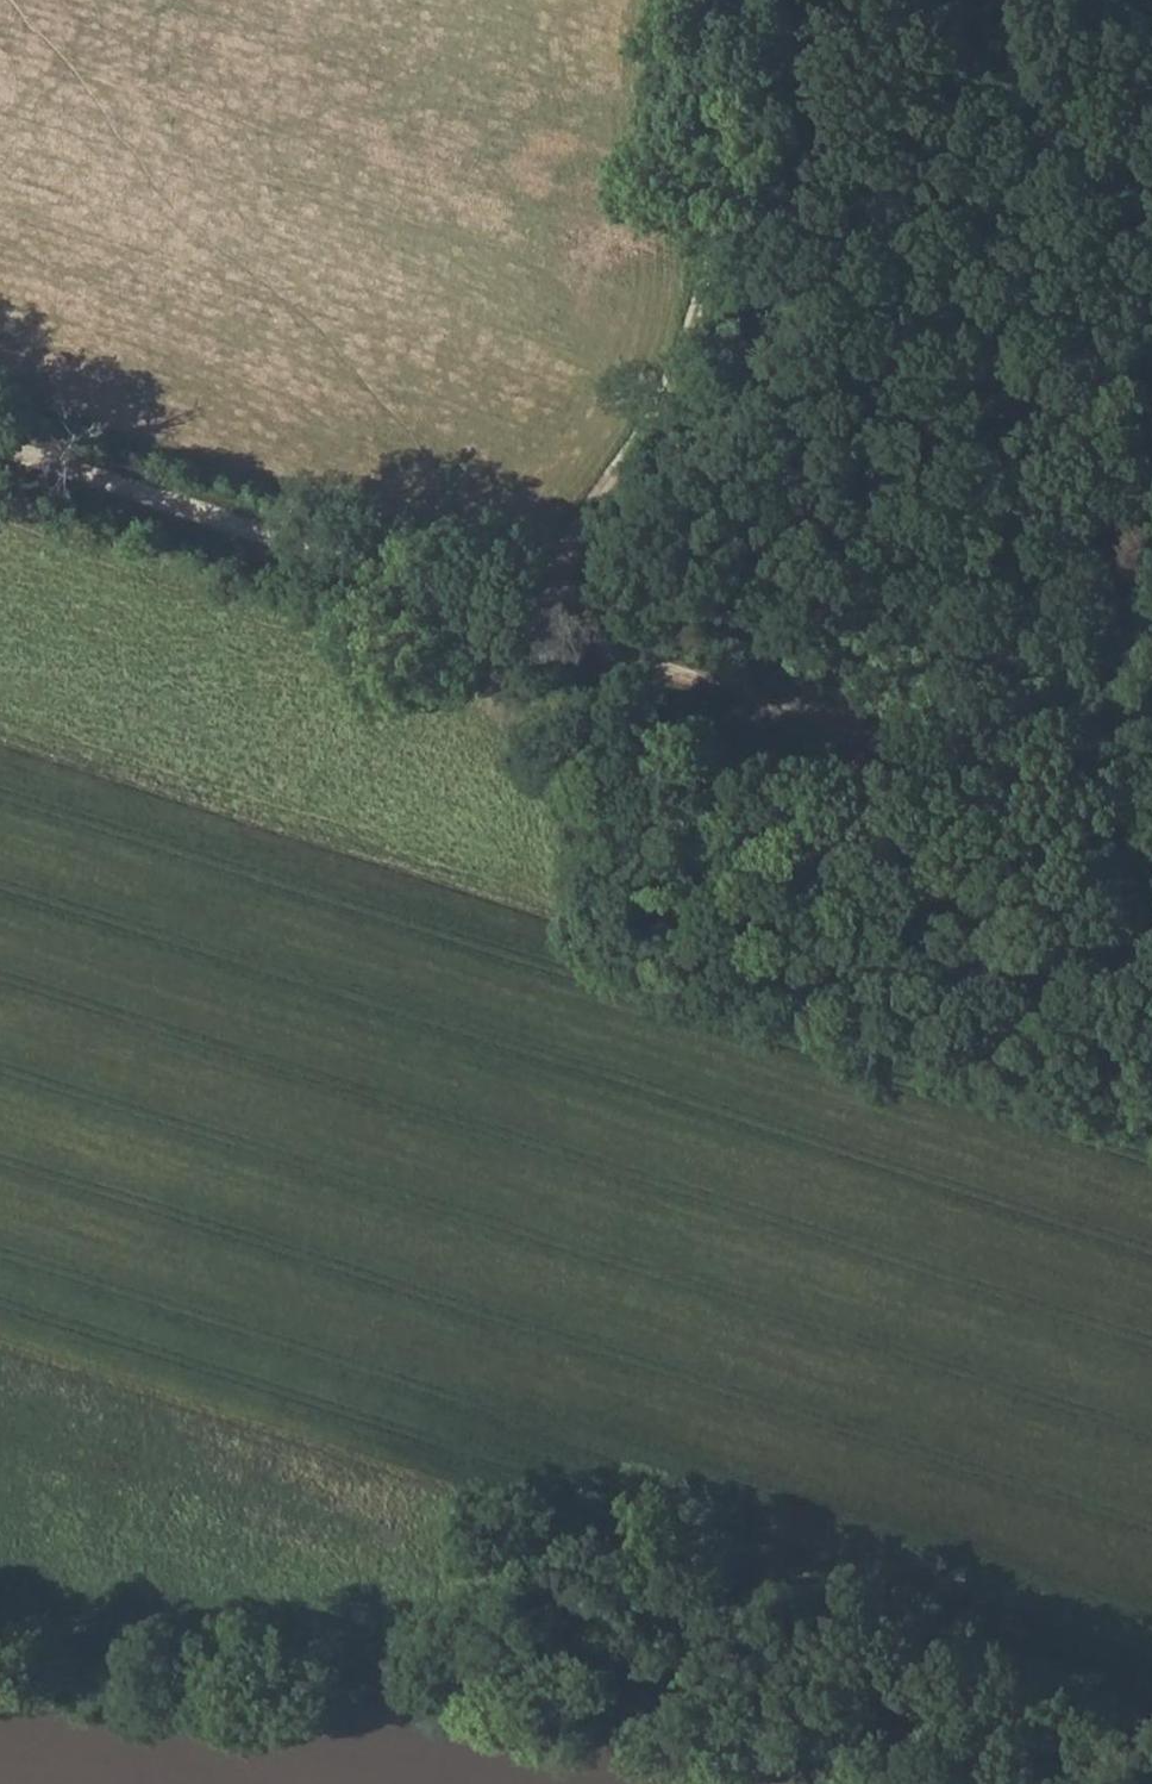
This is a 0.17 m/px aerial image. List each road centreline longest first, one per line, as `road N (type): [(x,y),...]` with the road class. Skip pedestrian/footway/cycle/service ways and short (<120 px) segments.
road 1 (track): [(748,0),(730,180),(699,310),(647,428),(553,583),(559,633)]

